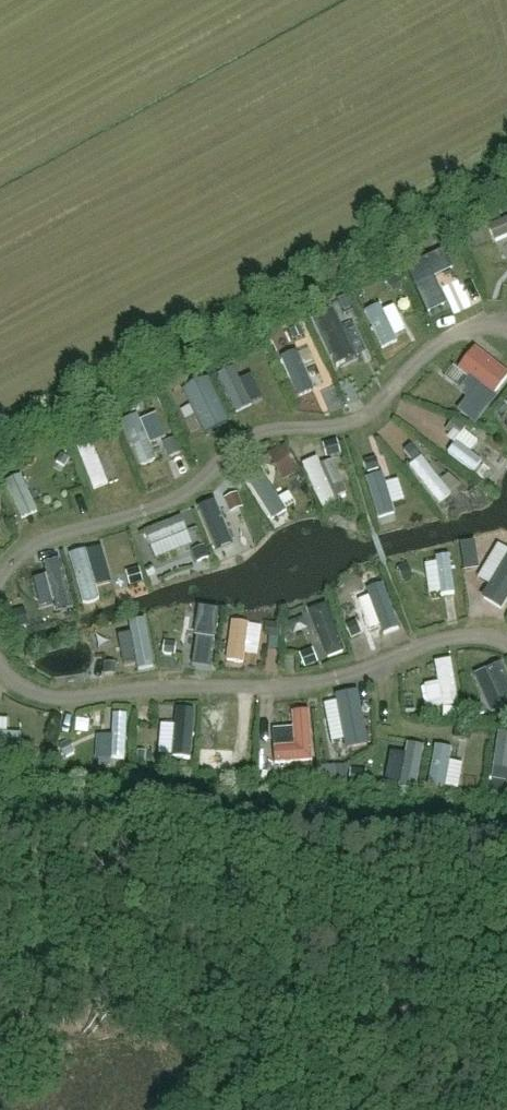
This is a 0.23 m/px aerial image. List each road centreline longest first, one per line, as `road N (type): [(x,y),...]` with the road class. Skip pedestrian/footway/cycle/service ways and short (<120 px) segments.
road 1 (track): [(0,810),(506,857)]

